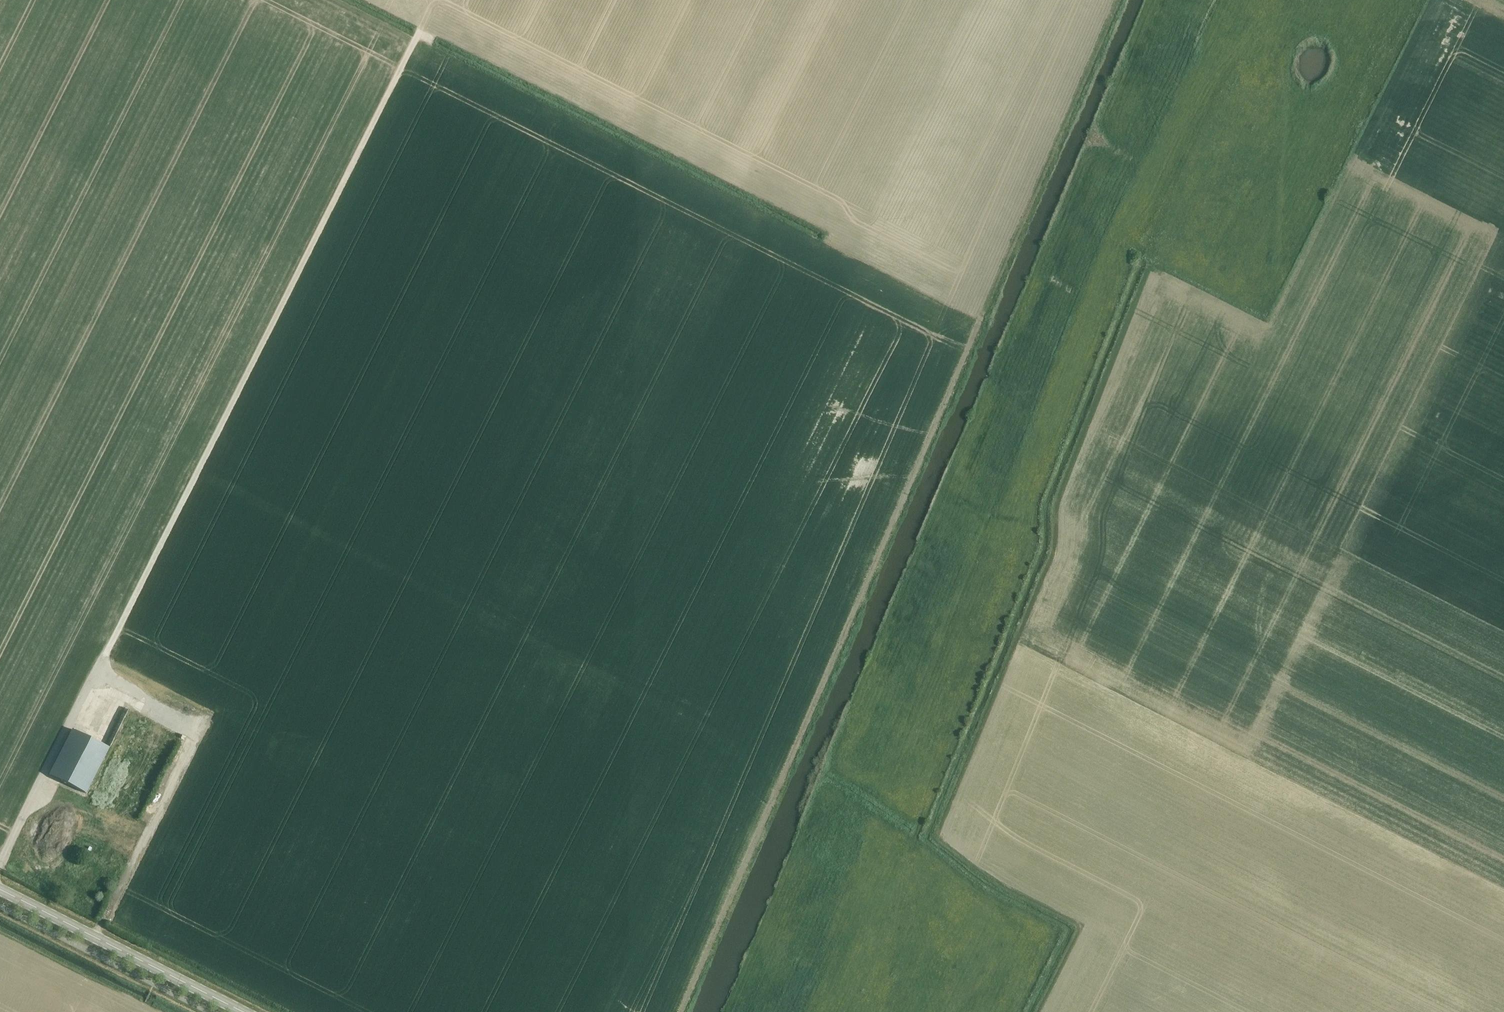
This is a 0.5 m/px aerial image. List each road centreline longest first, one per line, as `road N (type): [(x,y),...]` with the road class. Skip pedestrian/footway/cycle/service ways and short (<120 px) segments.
road 1 (track): [(422,26),(104,660)]
road 2 (tertiary): [(241,1011),(0,891)]

